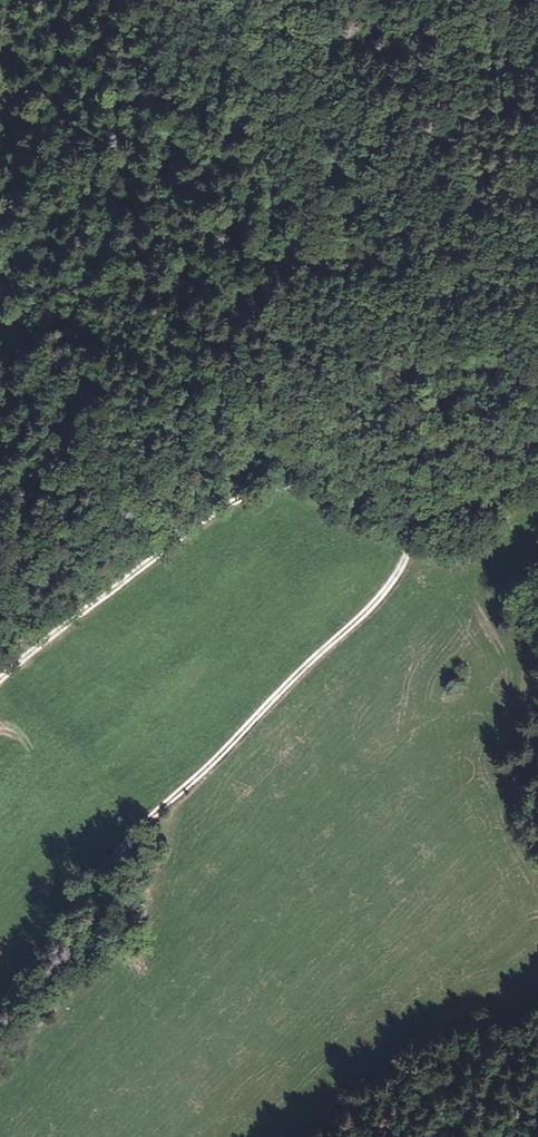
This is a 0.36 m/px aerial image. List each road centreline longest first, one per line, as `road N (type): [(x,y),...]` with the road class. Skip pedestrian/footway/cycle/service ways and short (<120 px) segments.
road 1 (track): [(416,509),(404,560),(369,614),(153,816),(0,1000)]
road 2 (track): [(0,682),(180,536),(253,494),(302,486),(416,509)]
road 3 (track): [(416,509),(488,495),(537,461)]

